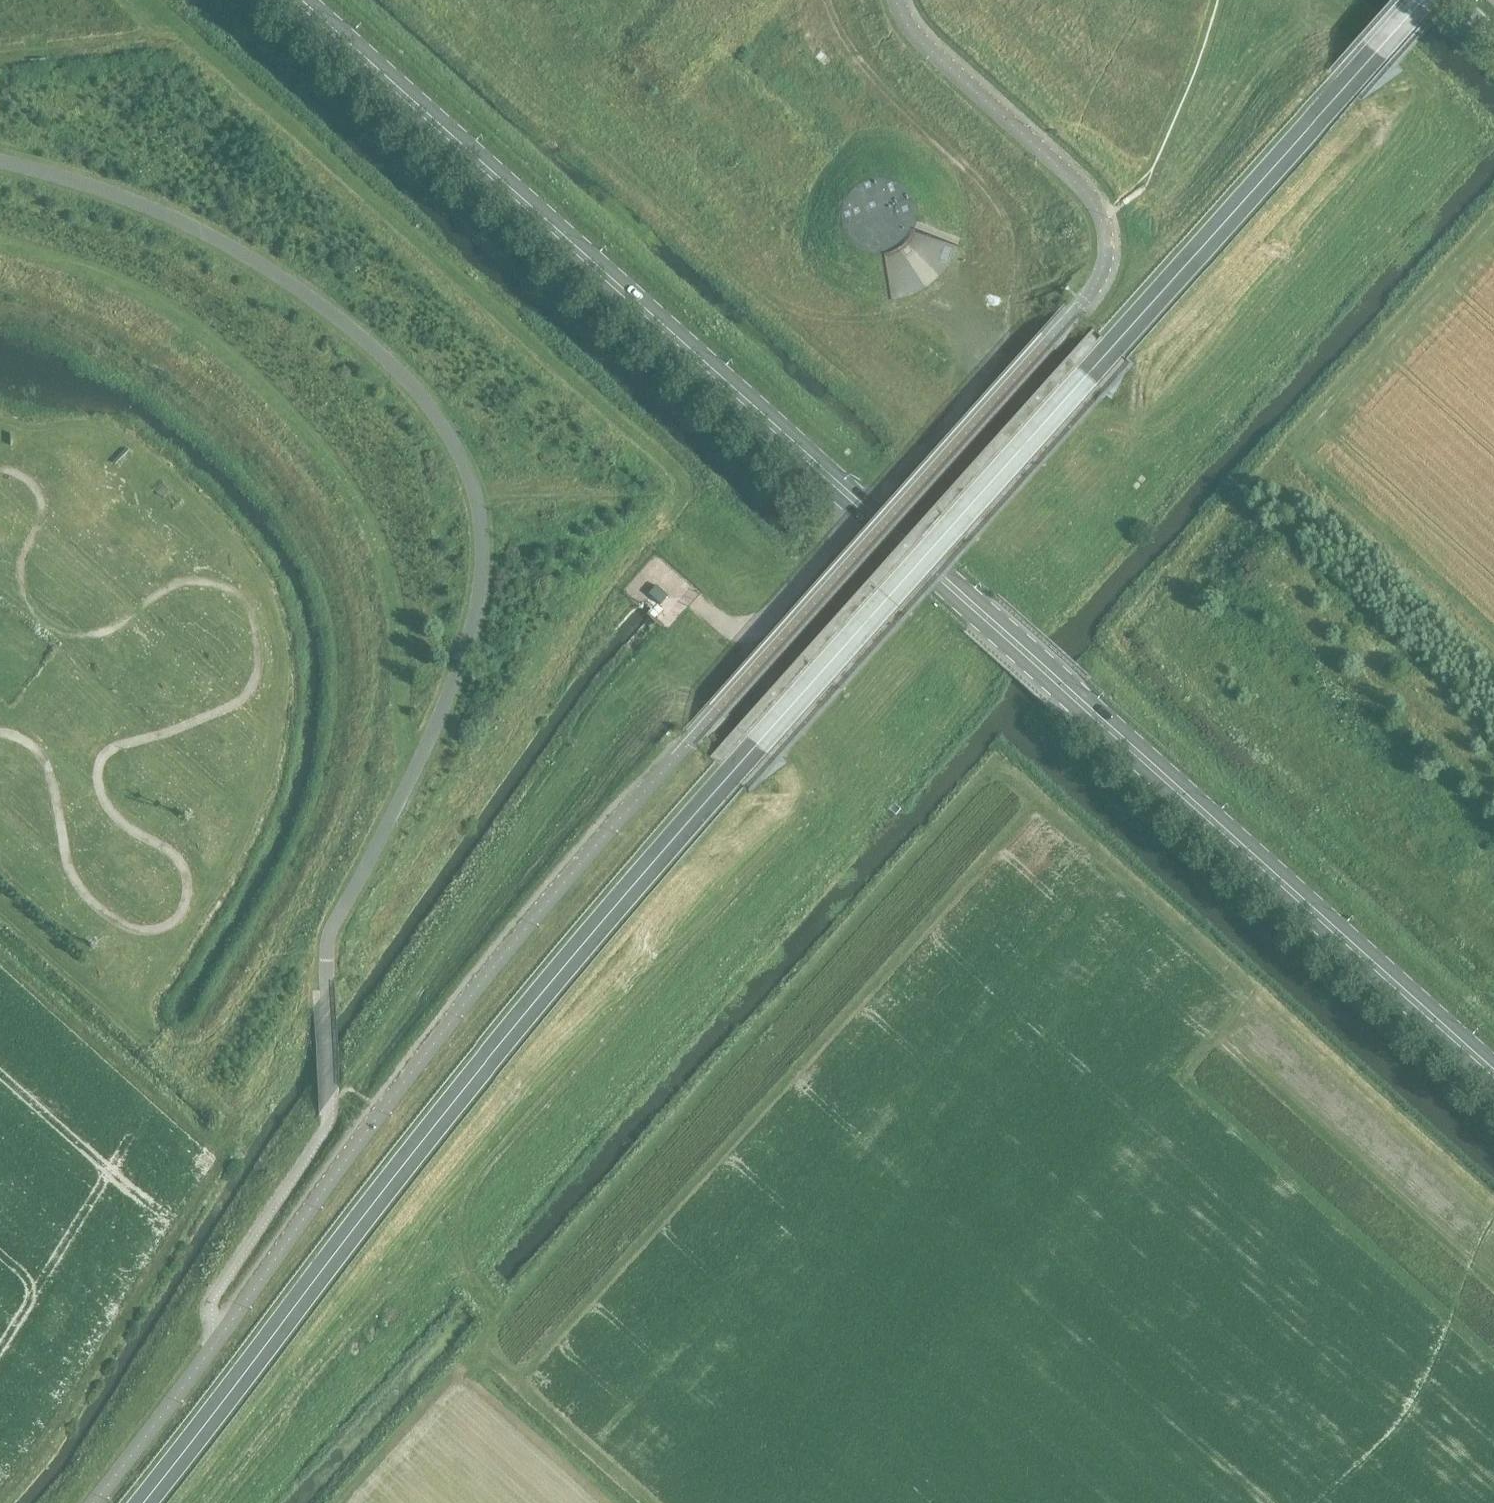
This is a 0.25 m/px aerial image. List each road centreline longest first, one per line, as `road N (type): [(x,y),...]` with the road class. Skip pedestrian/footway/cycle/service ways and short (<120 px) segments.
road 1 (secondary): [(1493,1072),(299,0)]
road 2 (track): [(1493,1211),(994,765),(498,1313)]
road 3 (track): [(464,1266),(458,1230),(475,1183),(817,800),(809,733),(724,655)]
road 4 (track): [(879,485),(973,382),(1002,321),(1011,231),(979,181),(859,58),(830,0)]
road 5 (track): [(419,1400),(472,1349),(647,1502)]
road 6 (track): [(612,496),(554,490),(475,497)]

